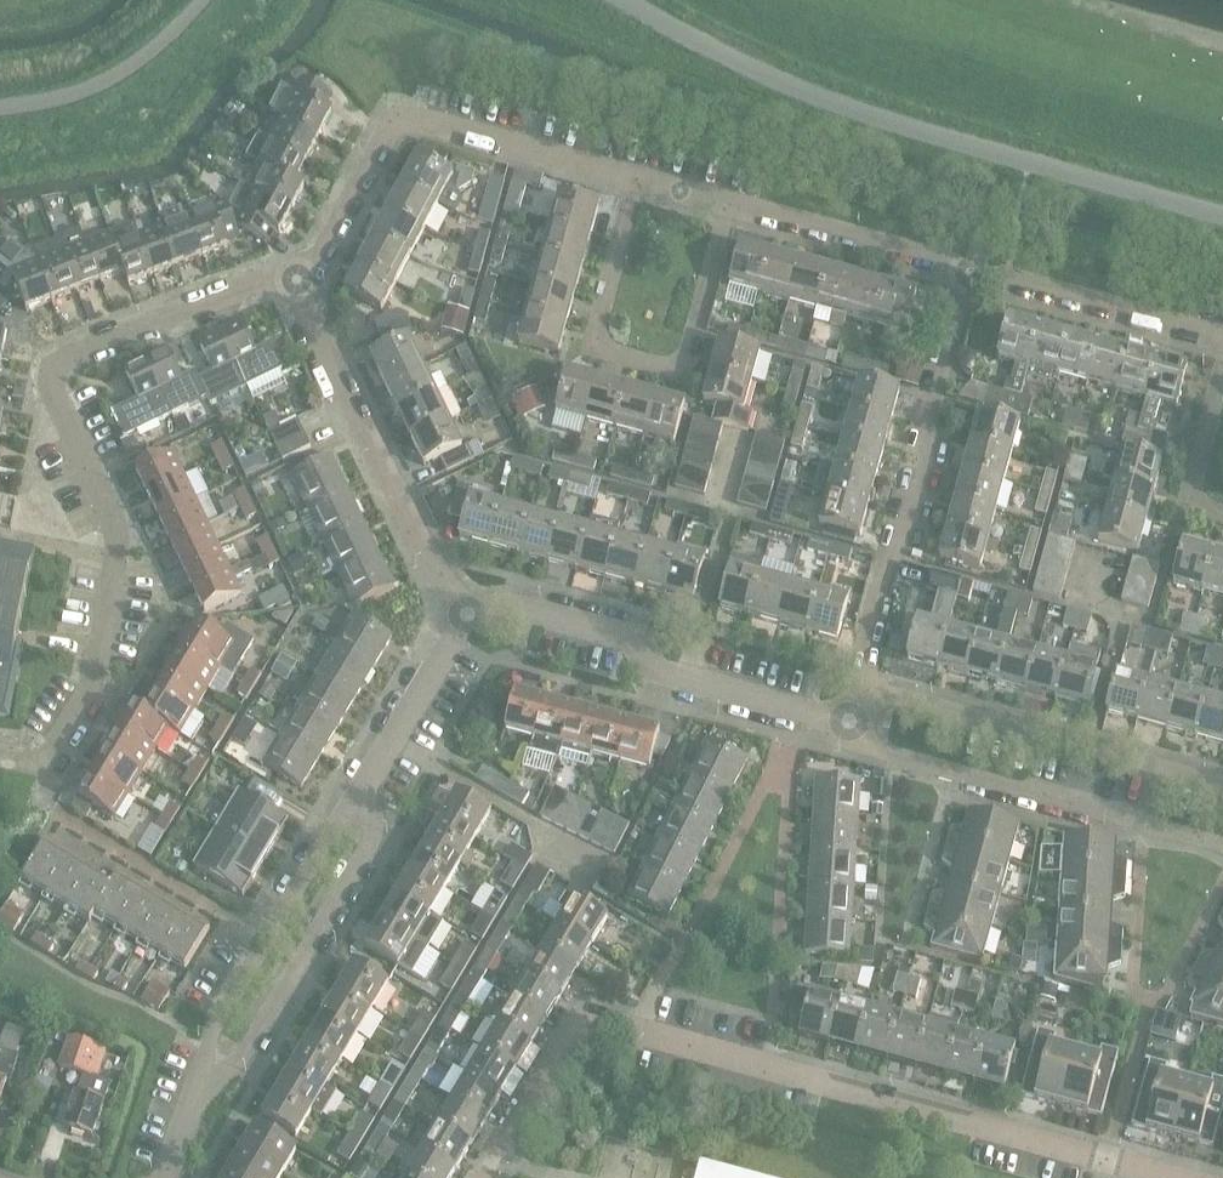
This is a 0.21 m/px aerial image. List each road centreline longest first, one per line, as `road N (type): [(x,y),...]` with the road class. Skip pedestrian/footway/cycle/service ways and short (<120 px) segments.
road 1 (residential): [(1179,1177),(588,1014),(490,1177)]
road 2 (residential): [(51,761),(89,689),(123,533),(52,384),(55,360),(293,268)]
road 3 (unclassified): [(1222,215),(781,82),(626,0)]
road 4 (unclassified): [(637,177),(400,110),(318,257),(293,268)]
road 5 (unclassified): [(865,685),(865,650),(896,528),(915,503),(936,432),(933,412),(973,268)]
road 6 (residential): [(637,177),(595,344),(684,366),(731,201)]
road 7 (unclassified): [(1222,844),(888,751),(857,737),(841,715)]
road 8 (unclassified): [(841,715),(652,667),(632,636),(510,603),(469,612)]
road 9 (unclassified): [(469,612),(427,549),(293,268)]
road 10 (unclassified): [(1222,782),(865,685)]
road 11 (residential): [(203,1091),(211,1042),(268,938),(336,824),(367,795)]
road 12 (residential): [(242,1064),(370,845),(367,795)]
road 13 (unclassified): [(1222,334),(973,268)]
road 14 (unclassified): [(973,268),(731,201)]
road 15 (unclassified): [(0,106),(97,86),(163,46),(206,0)]
road 16 (residential): [(367,795),(469,612)]
road 17 (residential): [(1222,511),(1191,503),(1222,384)]

